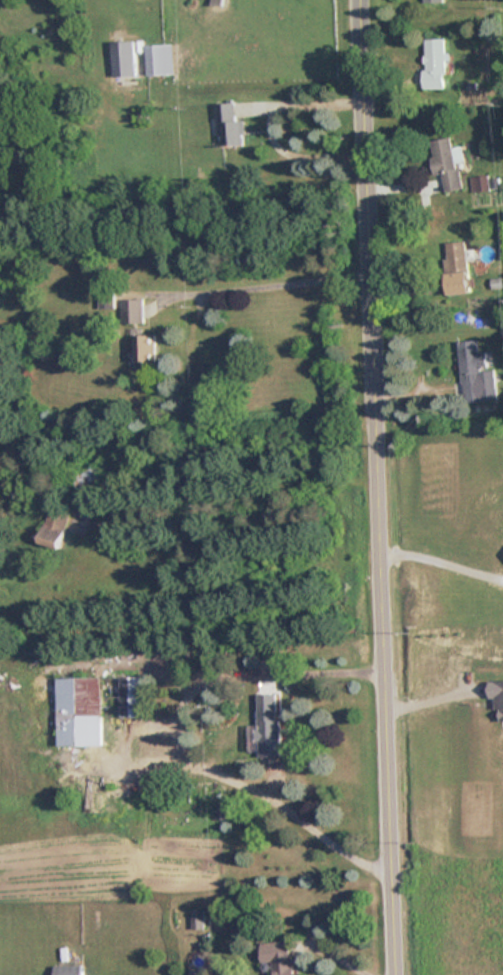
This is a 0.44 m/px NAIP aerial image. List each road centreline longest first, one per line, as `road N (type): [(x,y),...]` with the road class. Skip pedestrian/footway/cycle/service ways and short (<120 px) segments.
road 1 (residential): [(396,974),(358,0)]

